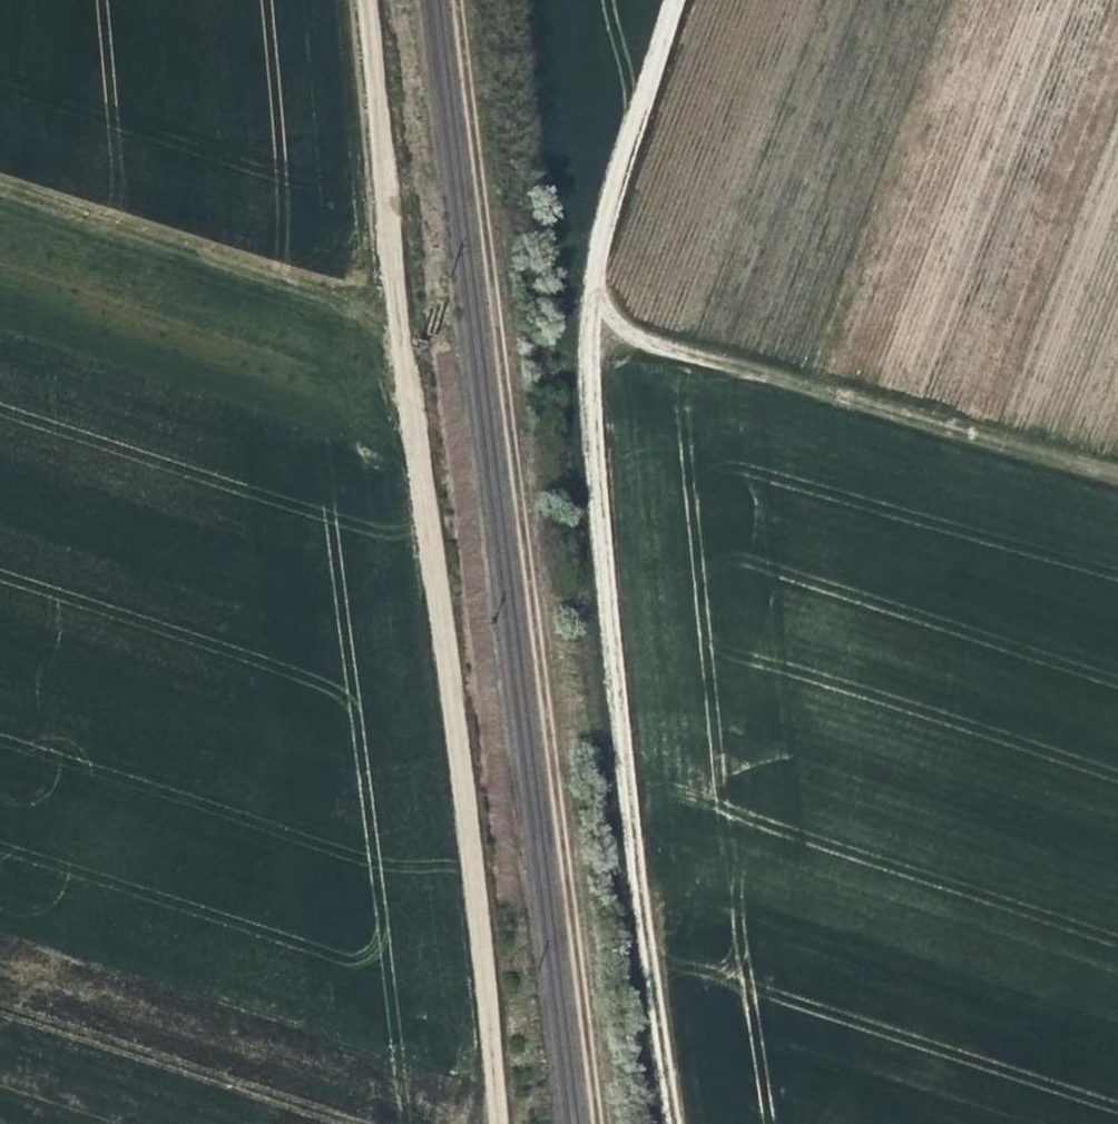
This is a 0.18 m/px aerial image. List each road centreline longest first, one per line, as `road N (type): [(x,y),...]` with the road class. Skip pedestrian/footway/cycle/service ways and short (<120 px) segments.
road 1 (track): [(675,1123),(601,544),(585,332),(597,249),(677,0)]
road 2 (track): [(458,0),(597,1123)]
road 3 (track): [(496,1123),(410,431),(371,0)]
road 4 (track): [(591,290),(649,345),(1117,471)]
road 5 (track): [(399,315),(0,186)]

